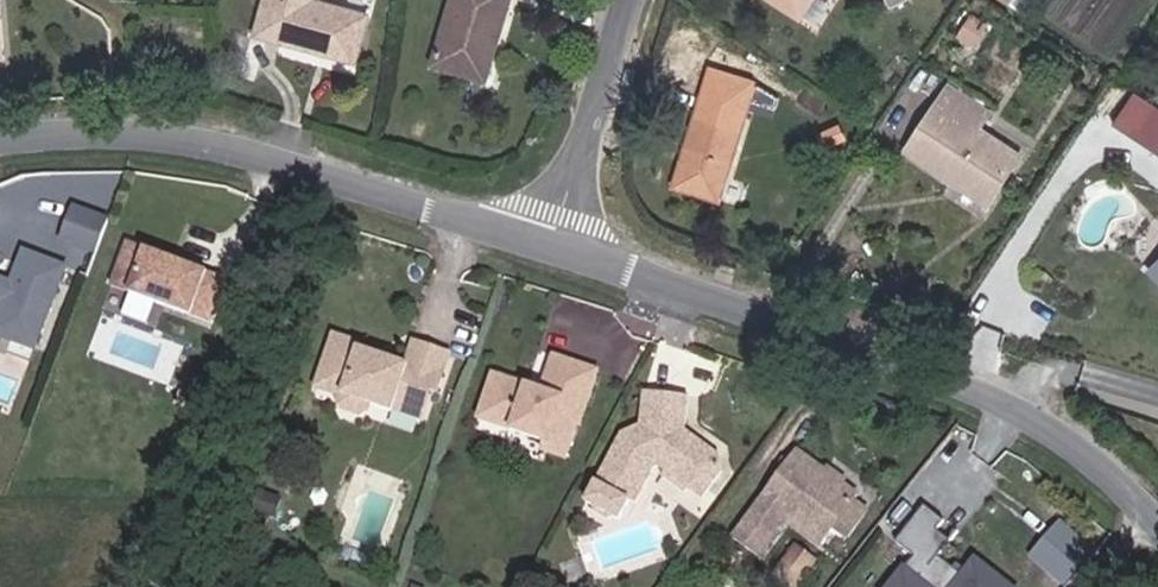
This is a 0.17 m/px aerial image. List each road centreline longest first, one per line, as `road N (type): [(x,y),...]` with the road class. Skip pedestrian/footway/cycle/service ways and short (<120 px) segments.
road 1 (unclassified): [(1157,510),(1147,491),(996,379),(567,248)]
road 2 (unclassified): [(567,248),(210,138),(85,128),(0,141)]
road 3 (residential): [(567,248),(634,0)]

